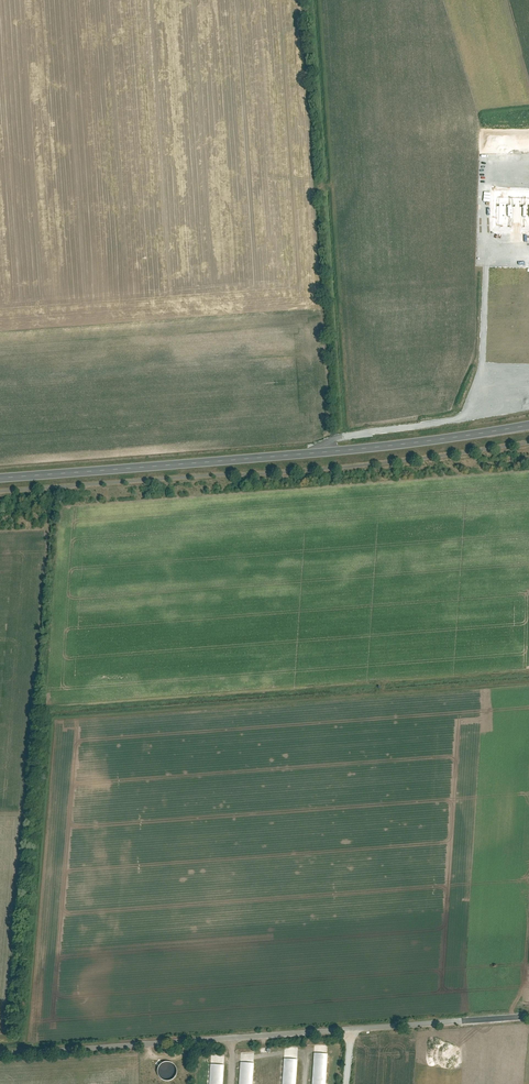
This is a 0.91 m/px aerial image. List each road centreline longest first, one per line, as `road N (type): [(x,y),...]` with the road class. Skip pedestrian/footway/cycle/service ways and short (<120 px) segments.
road 1 (primary): [(528,425),(385,447),(0,478)]
road 2 (unclassified): [(528,1017),(0,1053)]

